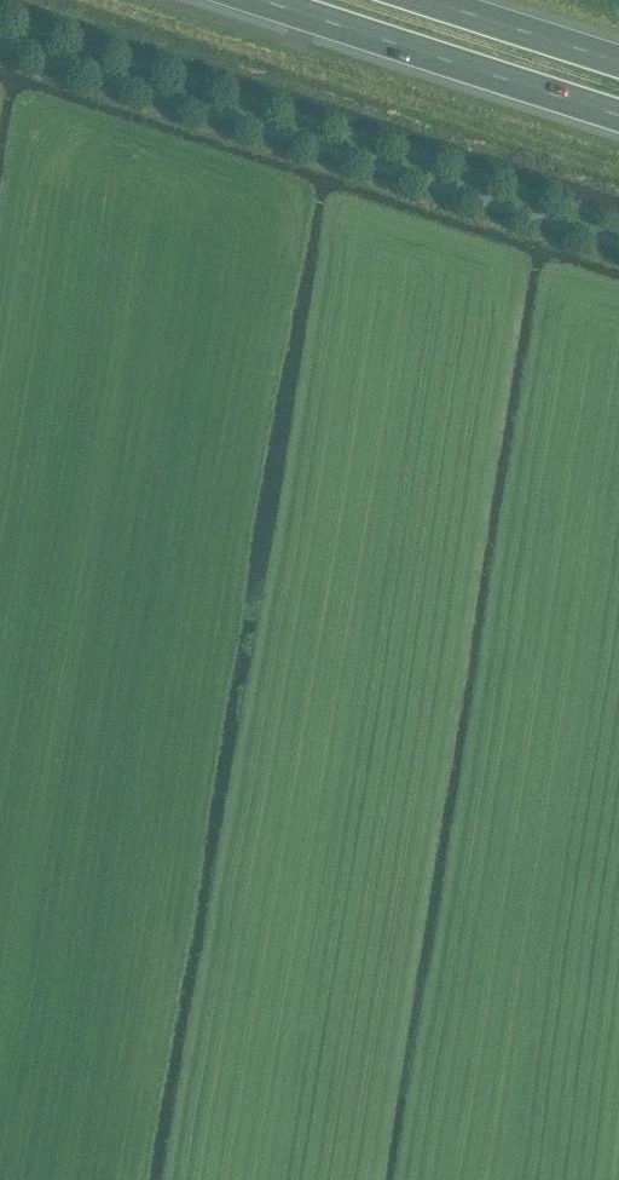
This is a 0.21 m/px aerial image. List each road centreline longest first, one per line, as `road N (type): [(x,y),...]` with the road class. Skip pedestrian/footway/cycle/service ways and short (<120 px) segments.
road 1 (trunk): [(254,0),(618,116)]
road 2 (trunk): [(618,62),(426,0)]

